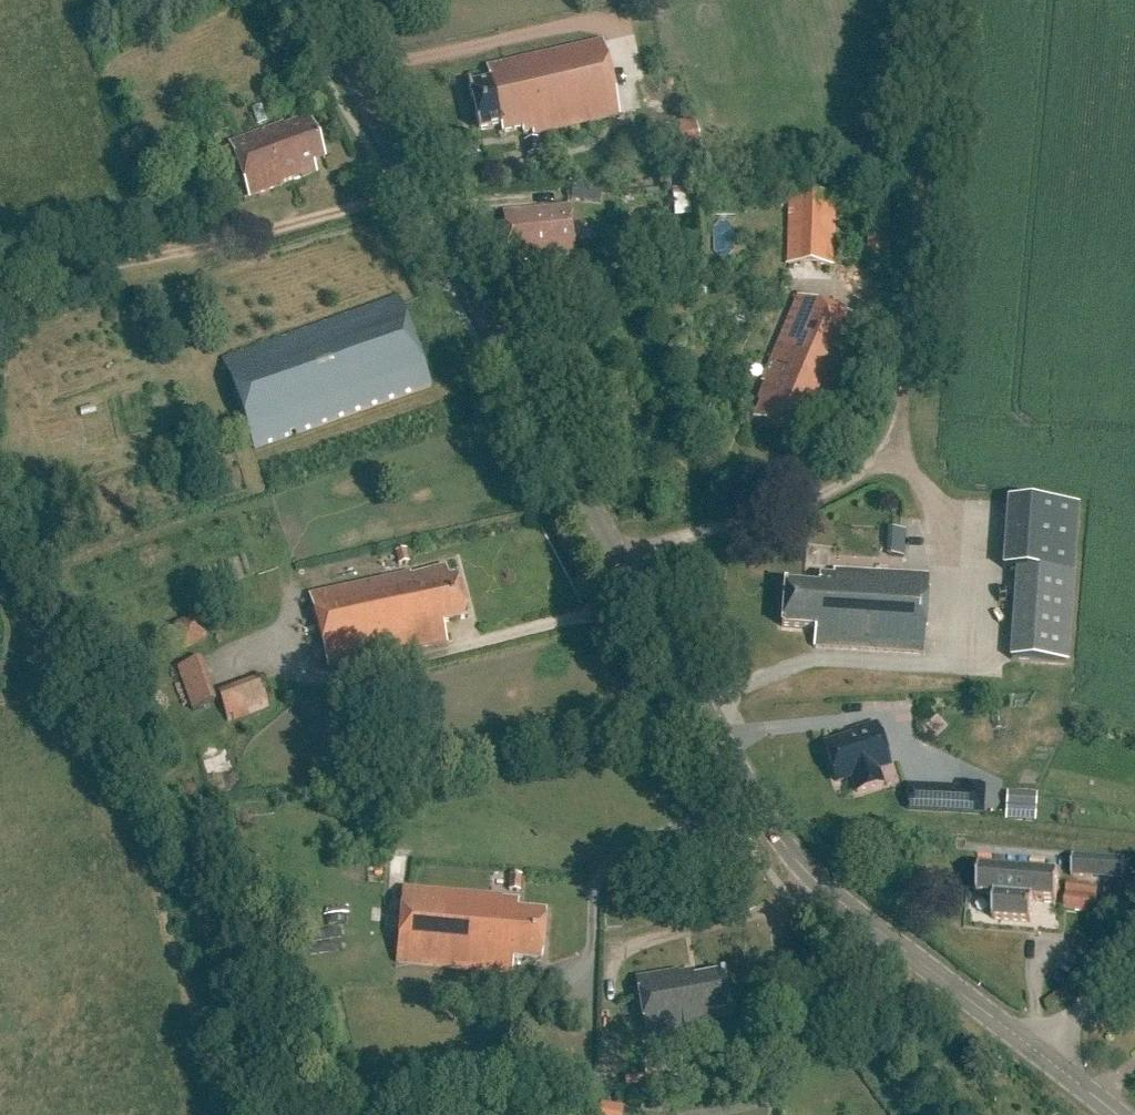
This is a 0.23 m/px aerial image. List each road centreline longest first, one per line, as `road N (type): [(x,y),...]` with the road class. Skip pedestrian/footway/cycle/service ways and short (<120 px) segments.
road 1 (tertiary): [(1043,1055),(814,884),(780,836),(317,0)]
road 2 (track): [(936,0),(892,430),(861,471),(822,496),(621,557)]
road 3 (track): [(0,611),(159,799),(254,1114)]
road 4 (track): [(397,196),(61,287),(0,312)]
road 5 (unclassified): [(1043,1055),(1134,945)]

